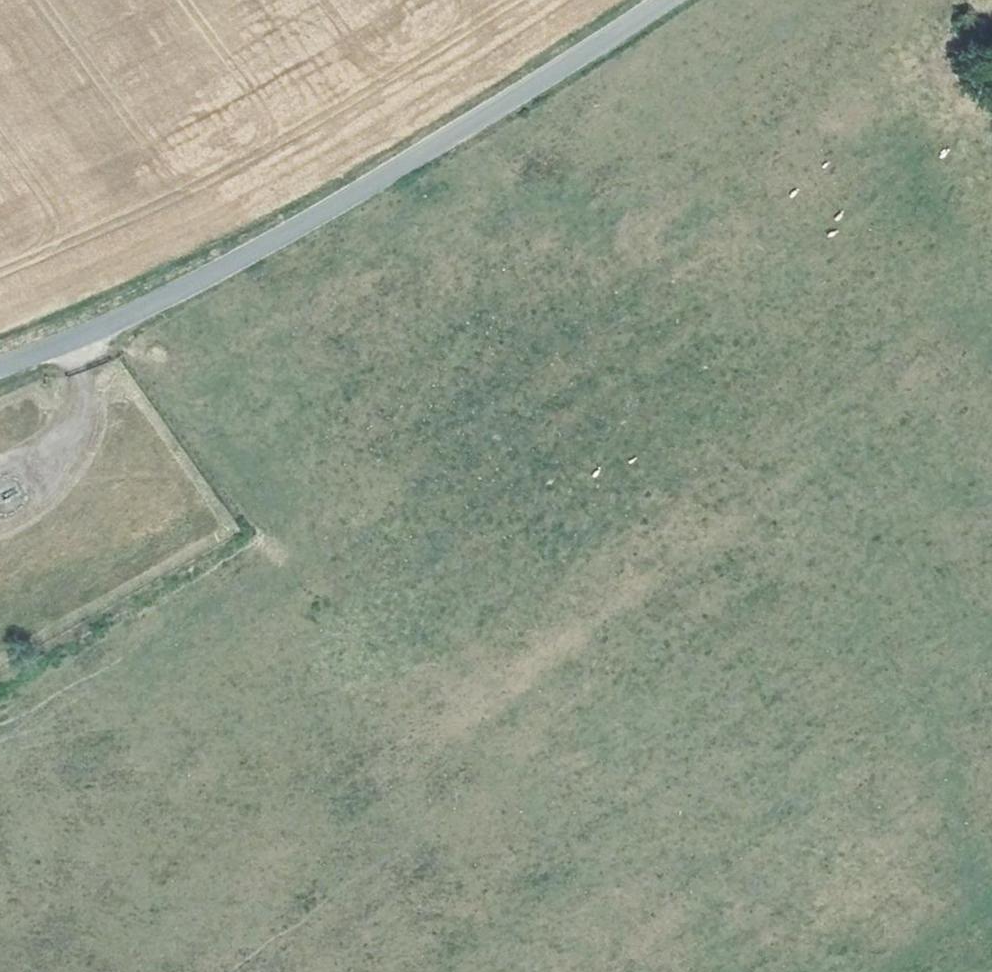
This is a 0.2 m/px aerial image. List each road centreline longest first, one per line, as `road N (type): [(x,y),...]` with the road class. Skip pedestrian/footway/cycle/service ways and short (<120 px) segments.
road 1 (unclassified): [(664,0),(278,243),(145,312),(0,372)]

